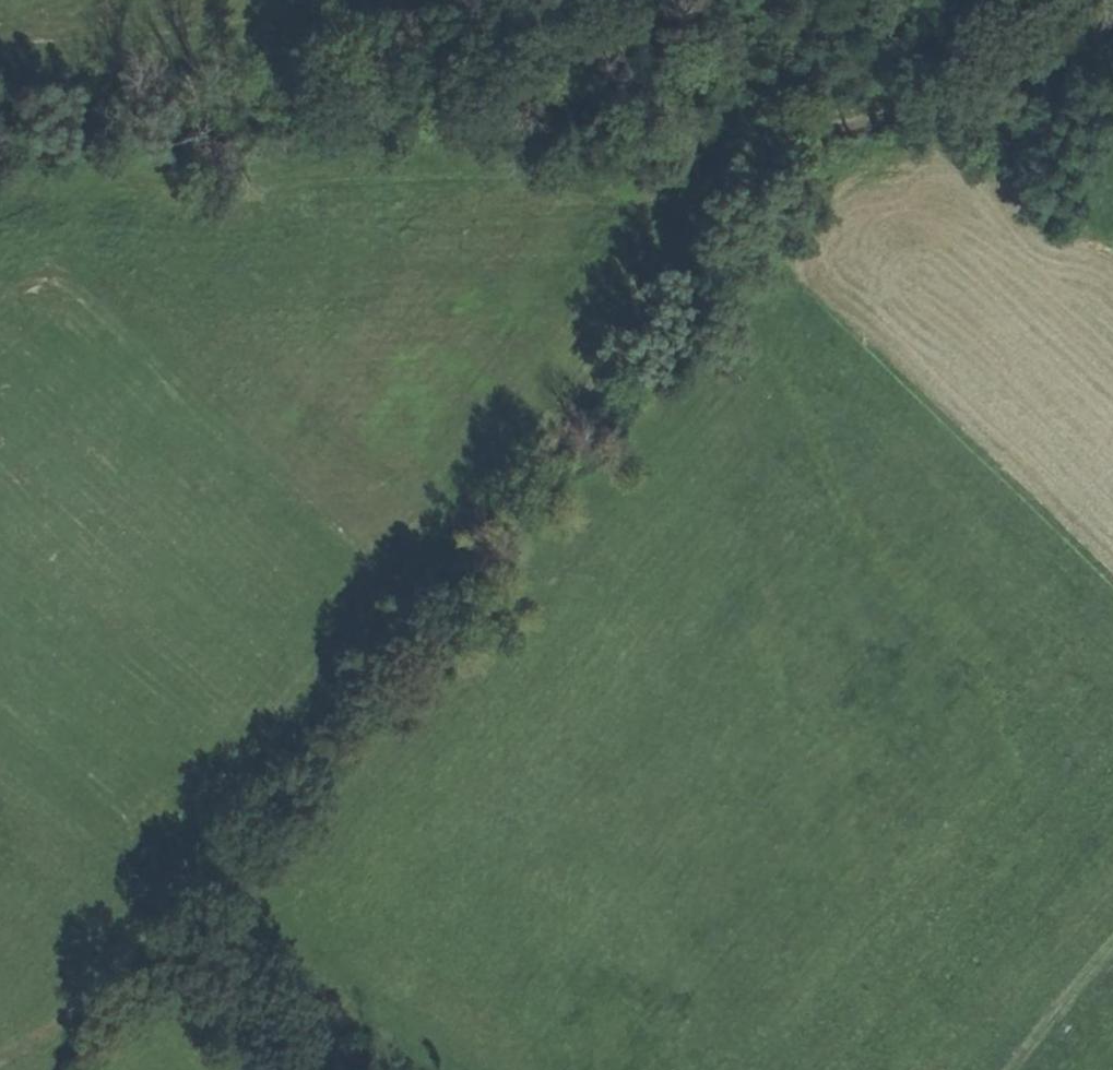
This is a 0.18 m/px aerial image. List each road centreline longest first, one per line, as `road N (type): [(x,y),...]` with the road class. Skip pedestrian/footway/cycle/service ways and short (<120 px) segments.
road 1 (track): [(1112,967),(1026,1069)]

